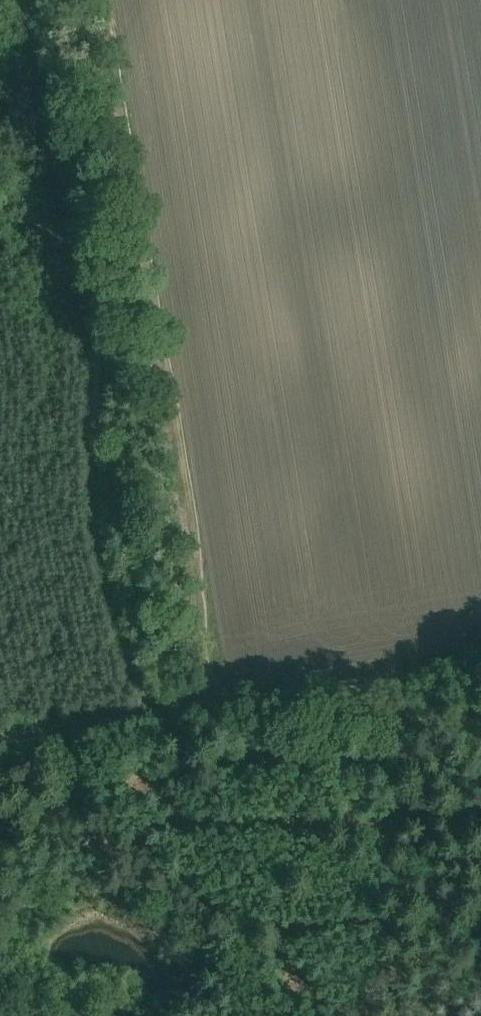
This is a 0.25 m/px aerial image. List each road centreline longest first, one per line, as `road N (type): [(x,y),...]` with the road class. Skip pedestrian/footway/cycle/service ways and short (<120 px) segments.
road 1 (track): [(137,201),(217,702)]
road 2 (track): [(217,702),(480,652)]
road 3 (track): [(0,738),(217,702)]
road 4 (track): [(103,0),(137,201)]

